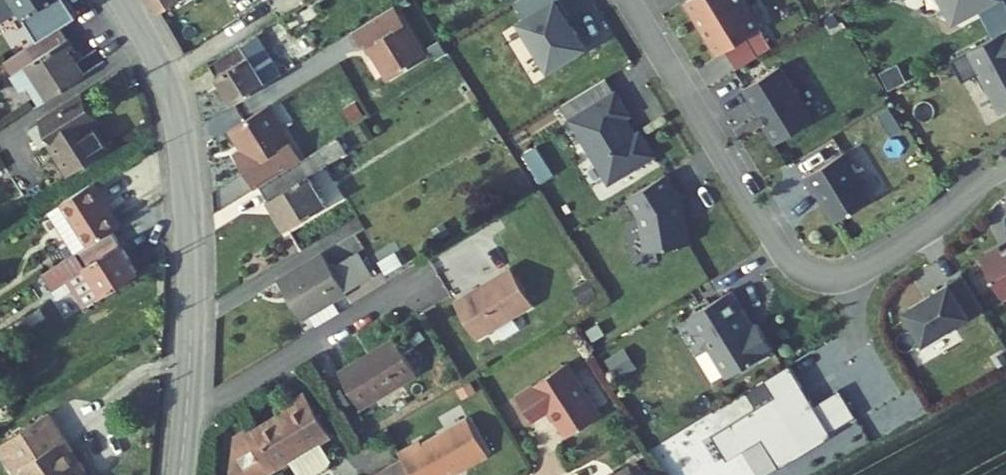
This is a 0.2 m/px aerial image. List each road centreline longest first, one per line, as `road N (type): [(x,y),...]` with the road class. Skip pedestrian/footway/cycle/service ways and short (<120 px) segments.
road 1 (residential): [(1005,165),(936,228),(854,278),(810,279),(787,261),(630,0)]
road 2 (tertiary): [(180,474),(191,277),(183,151),(167,83)]
road 3 (residential): [(287,0),(167,83)]

